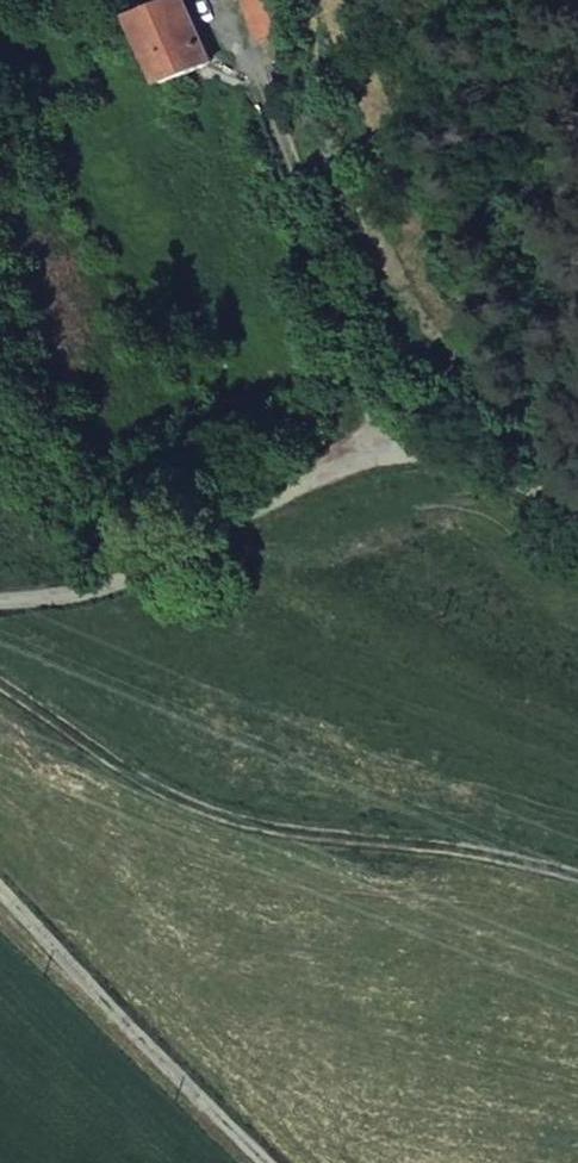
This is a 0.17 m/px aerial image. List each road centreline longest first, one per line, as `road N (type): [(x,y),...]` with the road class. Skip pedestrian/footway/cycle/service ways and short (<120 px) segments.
road 1 (unclassified): [(577,505),(445,444),(399,444),(364,451),(109,586),(0,602)]
road 2 (unclassified): [(267,1162),(0,890)]

